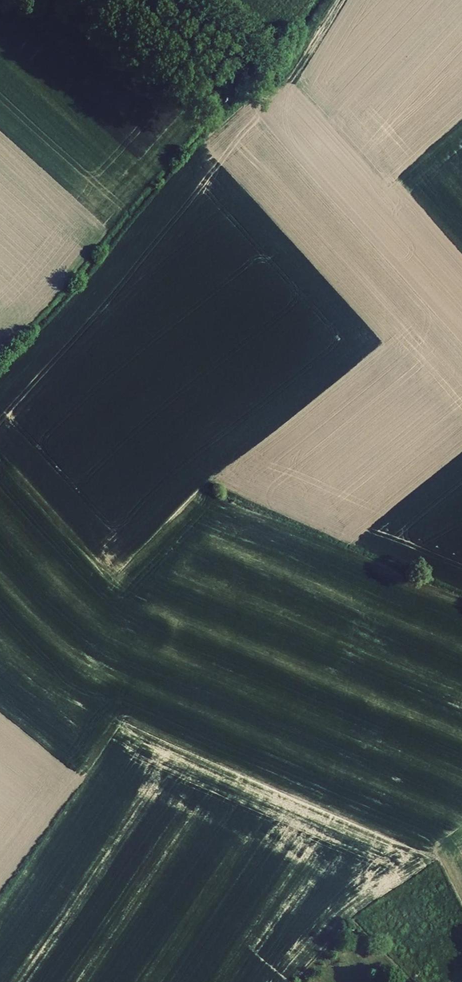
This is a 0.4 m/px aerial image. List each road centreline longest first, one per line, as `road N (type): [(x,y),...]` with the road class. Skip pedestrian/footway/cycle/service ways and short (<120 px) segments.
road 1 (track): [(338,0),(295,65),(255,101)]

